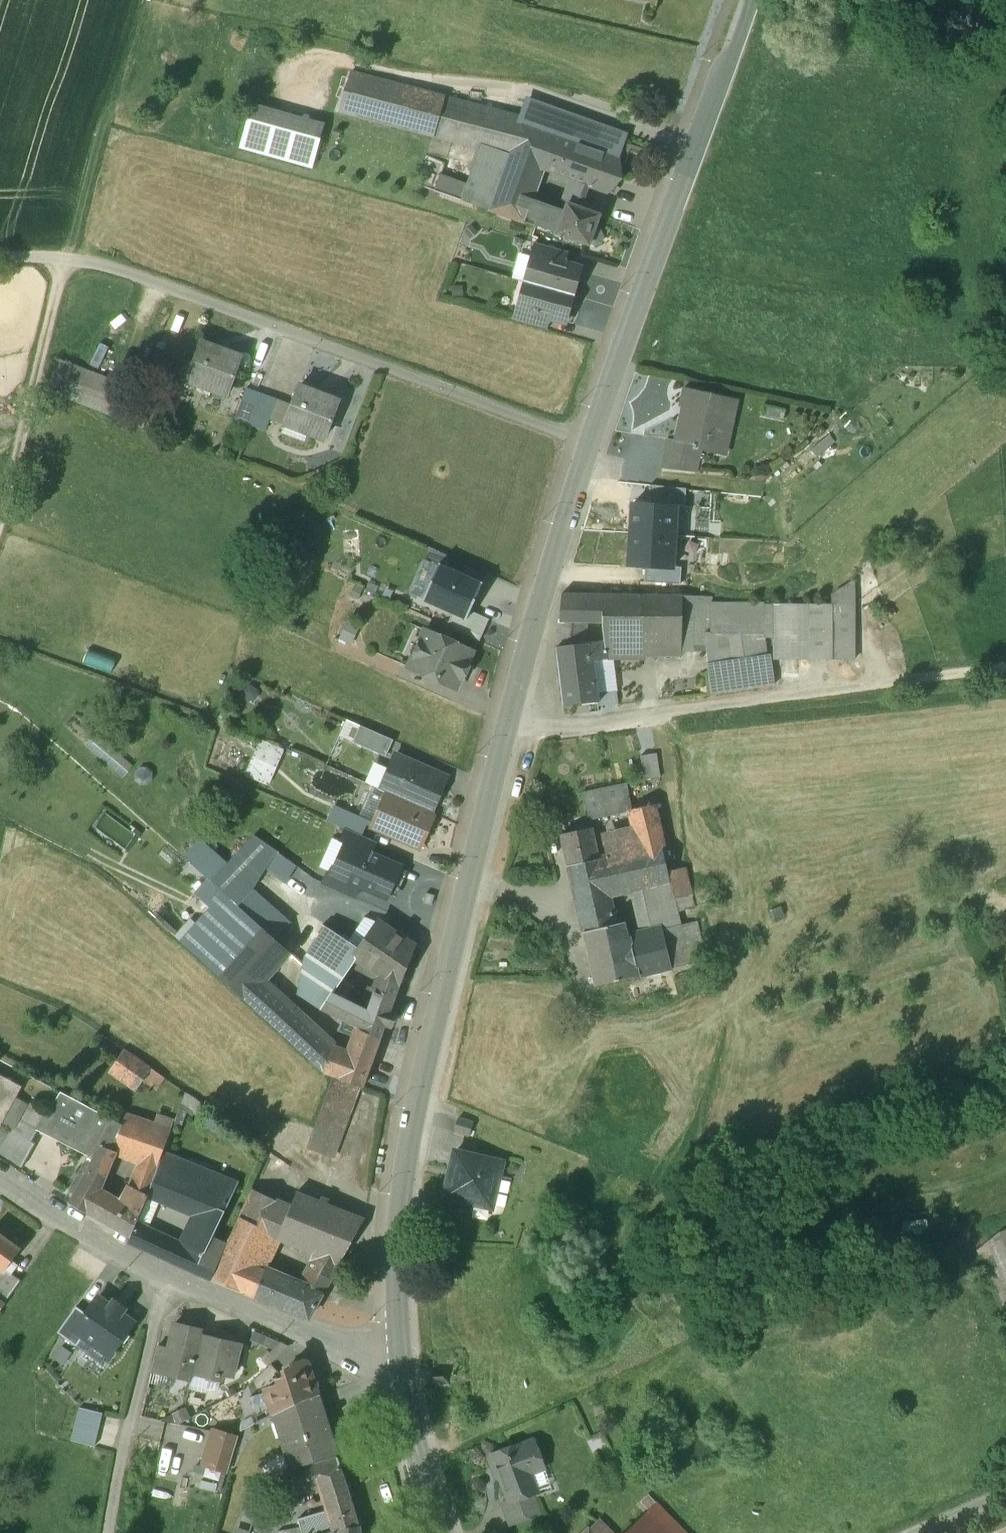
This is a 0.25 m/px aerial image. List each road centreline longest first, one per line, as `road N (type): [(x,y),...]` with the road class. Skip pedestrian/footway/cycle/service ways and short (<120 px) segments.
road 1 (tertiary): [(399,1354),(405,1154),(507,719),(589,444)]
road 2 (residential): [(589,444),(159,280),(67,259)]
road 3 (track): [(507,719),(567,725),(1005,668)]
road 4 (tertiary): [(589,444),(749,0)]
road 5 (tertiary): [(0,1174),(166,1275),(262,1316),(384,1356),(399,1354)]
road 6 (track): [(67,259),(0,528)]
road 7 (track): [(166,1275),(105,1532)]
road 8 (track): [(0,623),(228,728)]
road 9 (tertiary): [(440,1532),(399,1354)]
road 10 (track): [(104,106),(67,259)]

